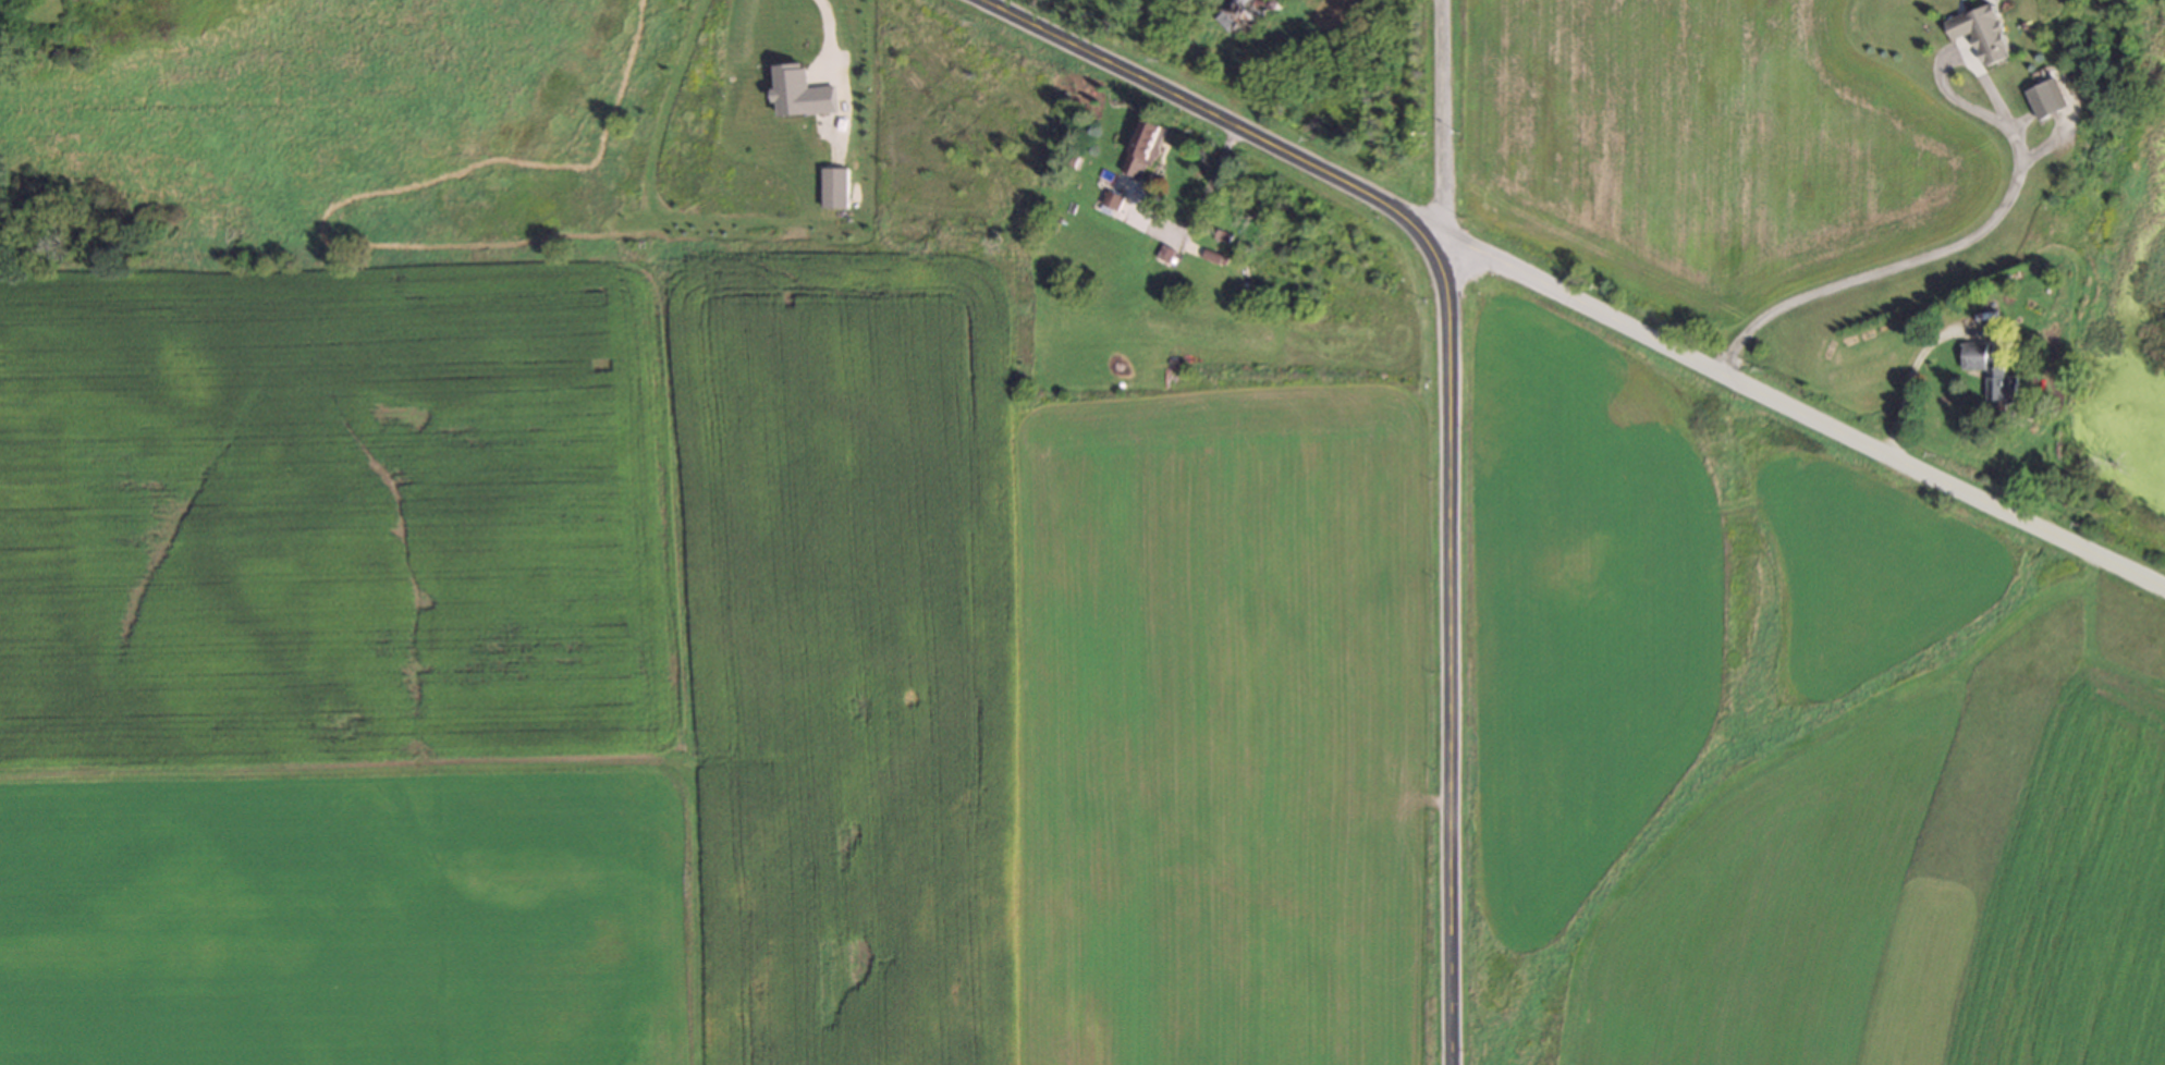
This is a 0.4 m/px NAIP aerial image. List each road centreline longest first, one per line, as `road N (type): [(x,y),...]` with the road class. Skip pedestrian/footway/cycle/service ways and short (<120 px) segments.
road 1 (secondary): [(1001,0),(1406,209),(1436,236),(1451,266),(1453,1064)]
road 2 (tertiary): [(1436,236),(1473,246),(2164,580)]
road 3 (residential): [(1451,0),(1453,209),(1436,236)]

